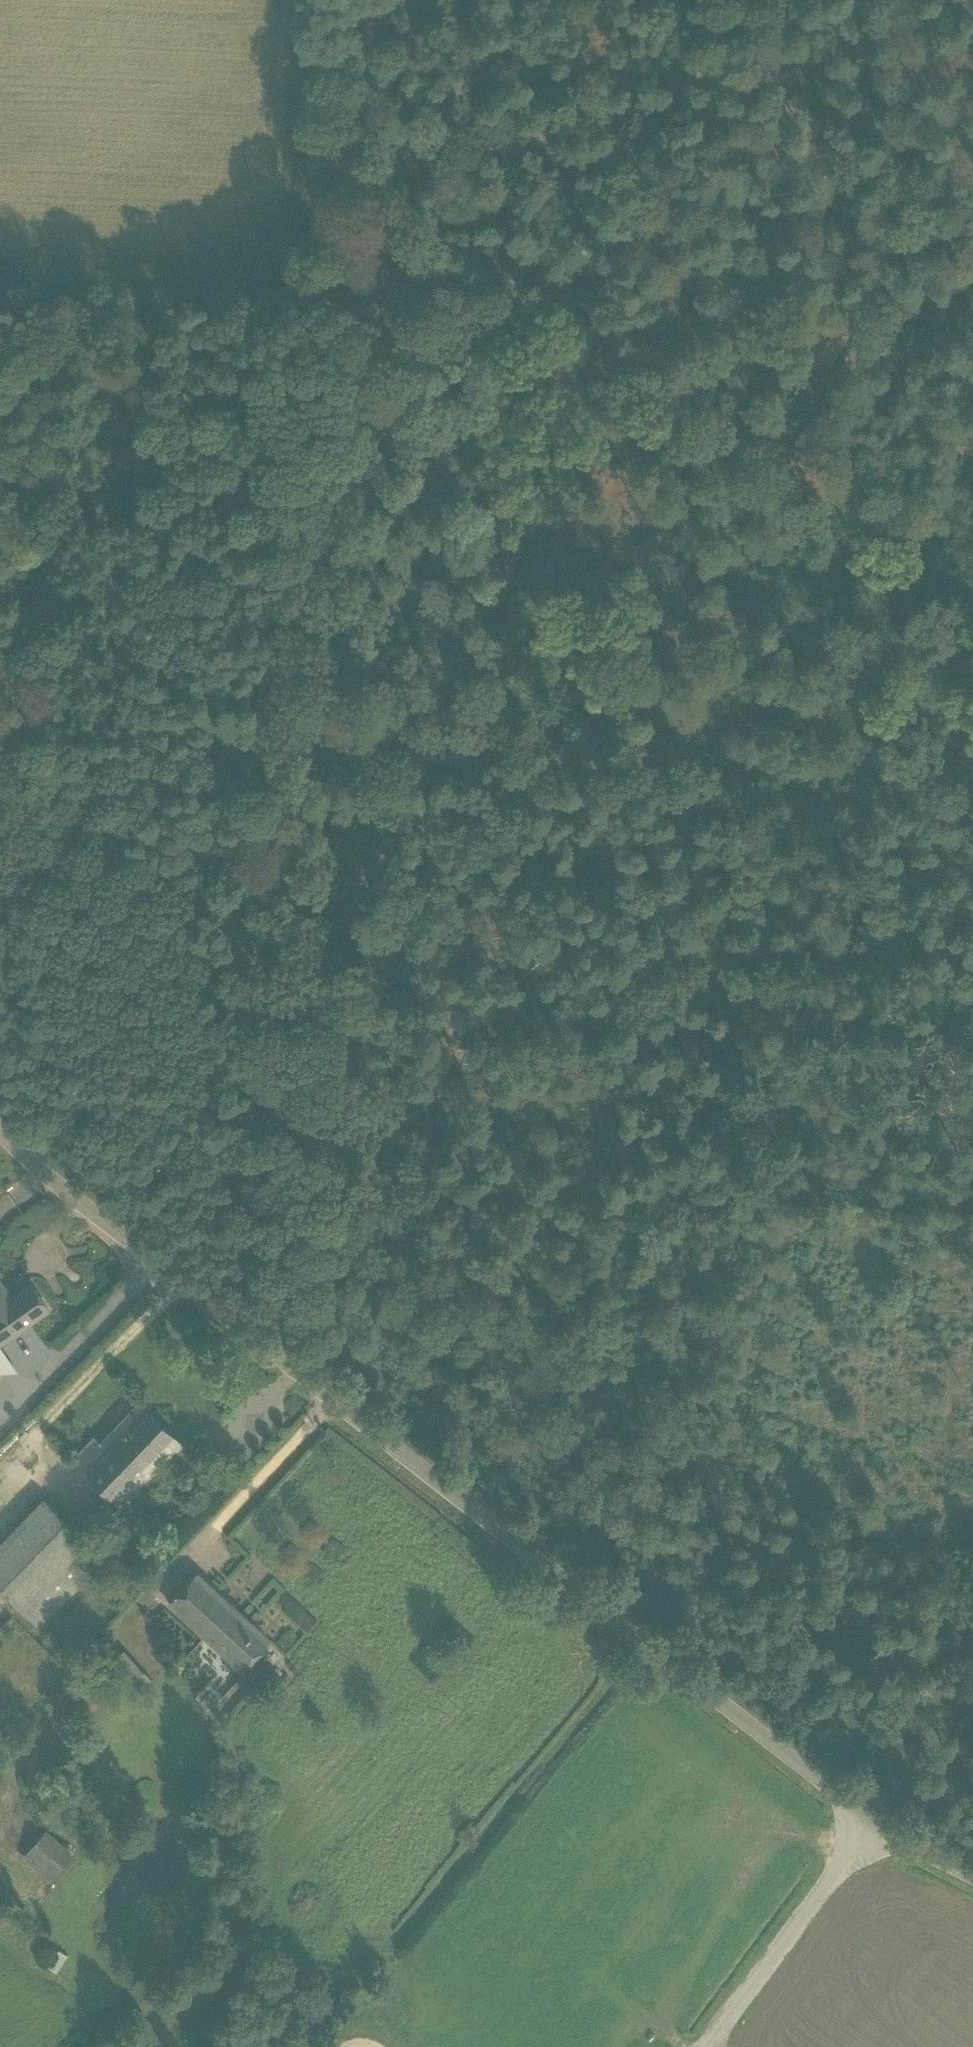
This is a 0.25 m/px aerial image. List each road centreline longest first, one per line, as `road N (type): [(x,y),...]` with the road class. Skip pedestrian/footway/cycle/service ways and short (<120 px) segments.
road 1 (unclassified): [(0,1132),(87,1210),(544,1570),(873,1818),(972,1870)]

